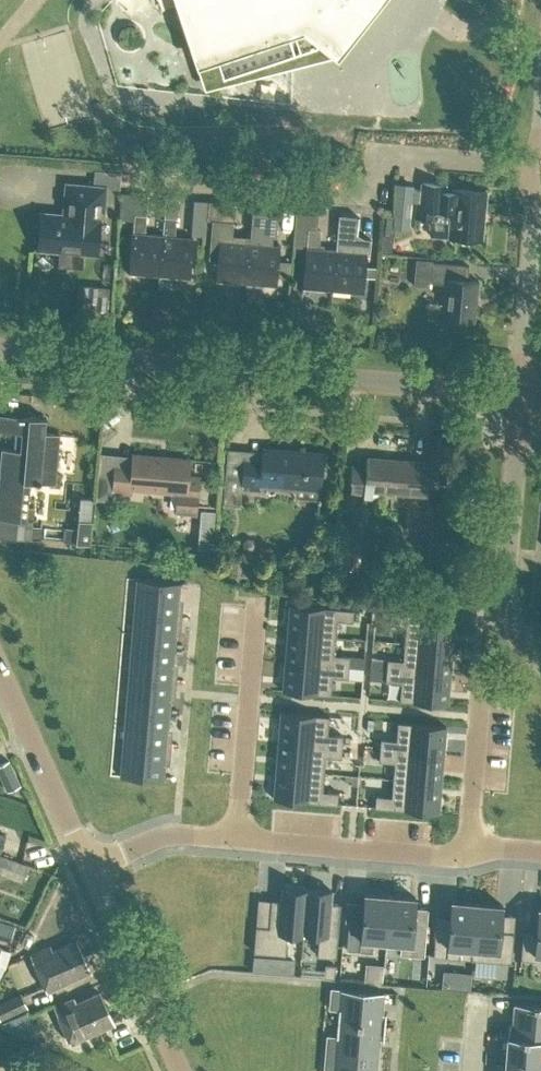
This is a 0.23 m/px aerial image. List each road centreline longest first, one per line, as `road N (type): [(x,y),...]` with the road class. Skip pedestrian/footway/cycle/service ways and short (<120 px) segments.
road 1 (unclassified): [(521,391),(0,346)]
road 2 (residential): [(125,173),(375,193),(378,152),(525,163)]
road 3 (unclassified): [(540,658),(523,641),(508,589),(521,391)]
road 4 (residential): [(236,837),(258,601)]
road 5 (residential): [(236,837),(436,854),(469,845)]
road 6 (residential): [(521,391),(537,194),(525,163)]
road 7 (unclassified): [(180,1070),(88,866)]
road 8 (unclassified): [(88,866),(0,667)]
road 9 (residential): [(88,866),(168,833),(236,837)]
road 10 (residential): [(469,845),(480,691)]

